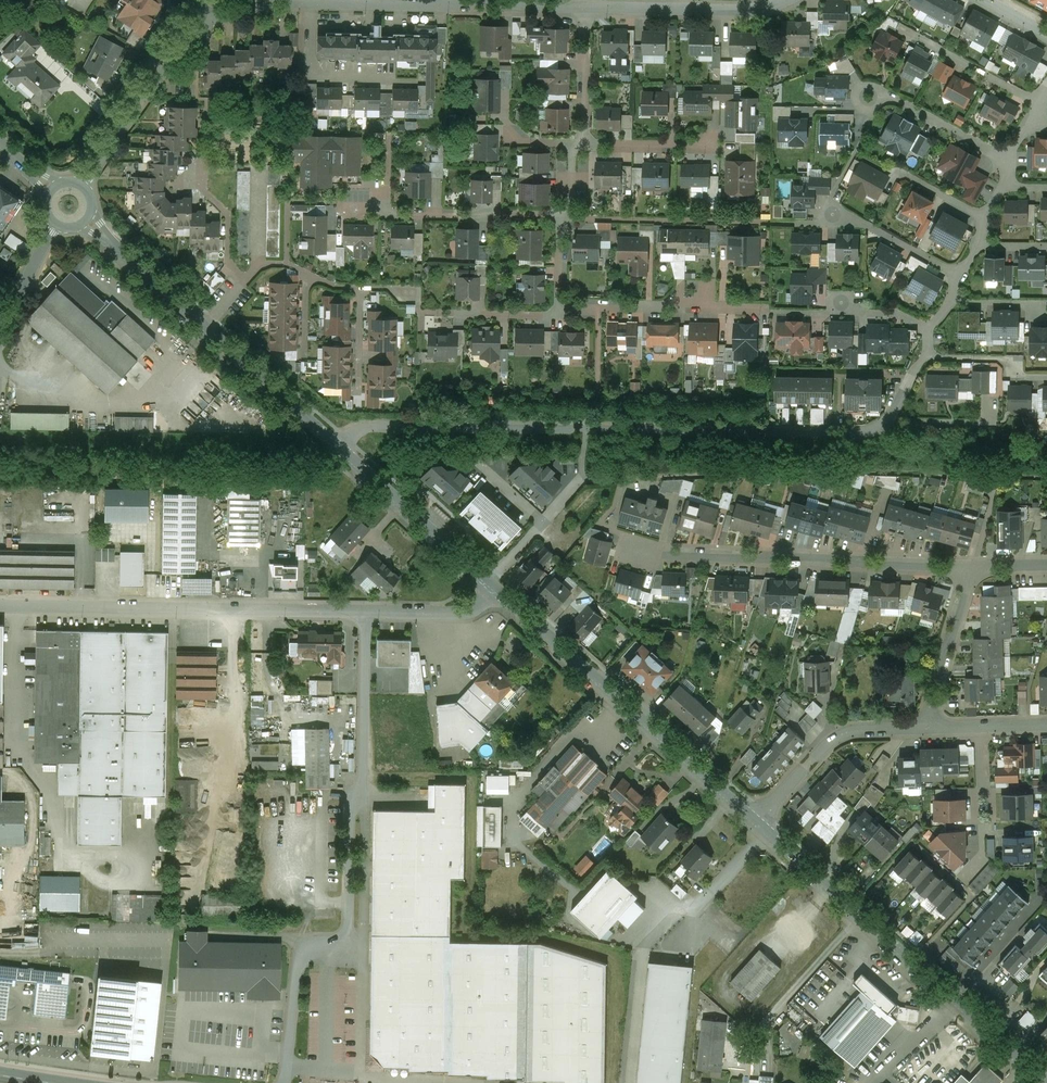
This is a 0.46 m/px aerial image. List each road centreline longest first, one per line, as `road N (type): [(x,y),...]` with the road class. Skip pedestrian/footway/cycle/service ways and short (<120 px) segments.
road 1 (residential): [(285,1082),(300,956),(337,947),(346,934),(350,803),(363,785),(364,610)]
road 2 (tertiary): [(1046,1079),(758,821)]
road 3 (residential): [(247,281),(229,263),(229,215),(203,188),(205,117),(282,117),(300,99),(301,0)]
road 4 (residential): [(0,606),(364,610)]
road 5 (tertiary): [(758,821),(491,584)]
road 6 (residential): [(974,568),(641,553)]
road 7 (residential): [(588,426),(857,433),(888,424)]
road 8 (residential): [(338,446),(367,428),(588,426)]
road 9 (residential): [(563,215),(393,213),(337,202)]
road 10 (residential): [(210,20),(174,52),(80,185)]
road 11 (residential): [(758,821),(841,734),(930,728)]
road 12 (tertiary): [(491,584),(338,446)]
road 13 (tertiary): [(338,446),(207,327)]
road 14 (residential): [(599,310),(771,311)]
road 15 (residential): [(930,331),(894,312),(771,311)]
road 16 (tertiary): [(207,327),(86,219)]
road 17 (residential): [(905,31),(1042,103)]
road 18 (residential): [(869,97),(885,97),(1007,161)]
road 19 (residential): [(586,5),(442,4)]
road 20 (residential): [(442,4),(301,0)]
road 21 (residential): [(586,5),(582,145)]
road 22 (residential): [(364,610),(471,608),(491,584)]
road 23 (residential): [(833,214),(957,273)]
road 24 (residential): [(582,145),(716,149)]
road 25 (residential): [(1046,377),(1022,376),(1003,360),(927,354)]
road 26 (residential): [(57,223),(0,334)]
road 27 (residential): [(440,313),(561,310)]

